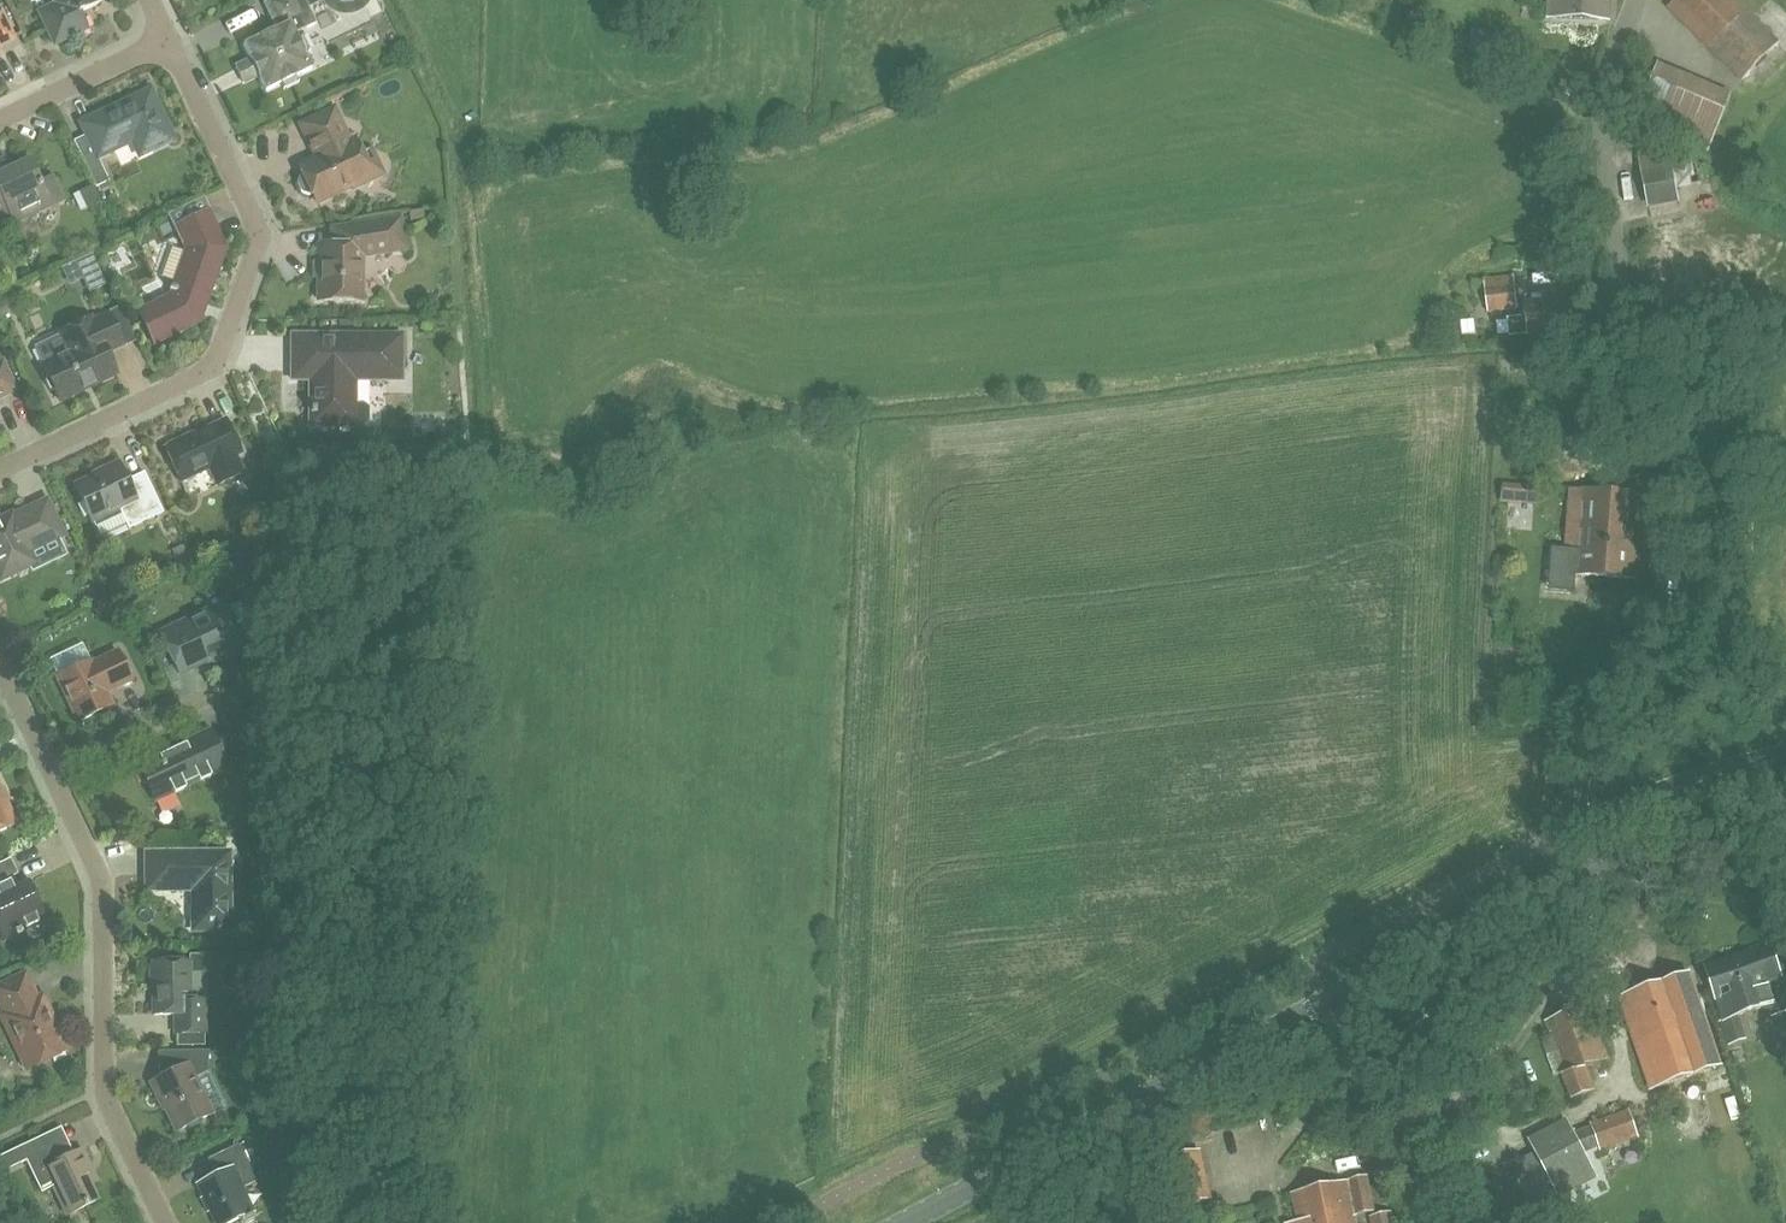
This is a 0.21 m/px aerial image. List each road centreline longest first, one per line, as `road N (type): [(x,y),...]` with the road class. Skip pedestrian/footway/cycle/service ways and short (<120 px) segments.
road 1 (residential): [(1595,767),(1650,625),(1665,556),(1662,479),(1598,106),(1635,0)]
road 2 (residential): [(0,467),(207,370),(219,356),(258,239),(168,41)]
road 3 (tertiary): [(1332,1003),(1450,935),(1785,802)]
road 4 (residential): [(167,1222),(109,1103),(104,890),(51,768)]
road 5 (tertiary): [(908,1222),(1332,1003)]
road 6 (unclassified): [(1454,1222),(1332,1003)]
road 7 (residential): [(0,122),(168,41)]
road 8 (residential): [(51,768),(207,696)]
road 9 (residential): [(51,768),(0,659)]

